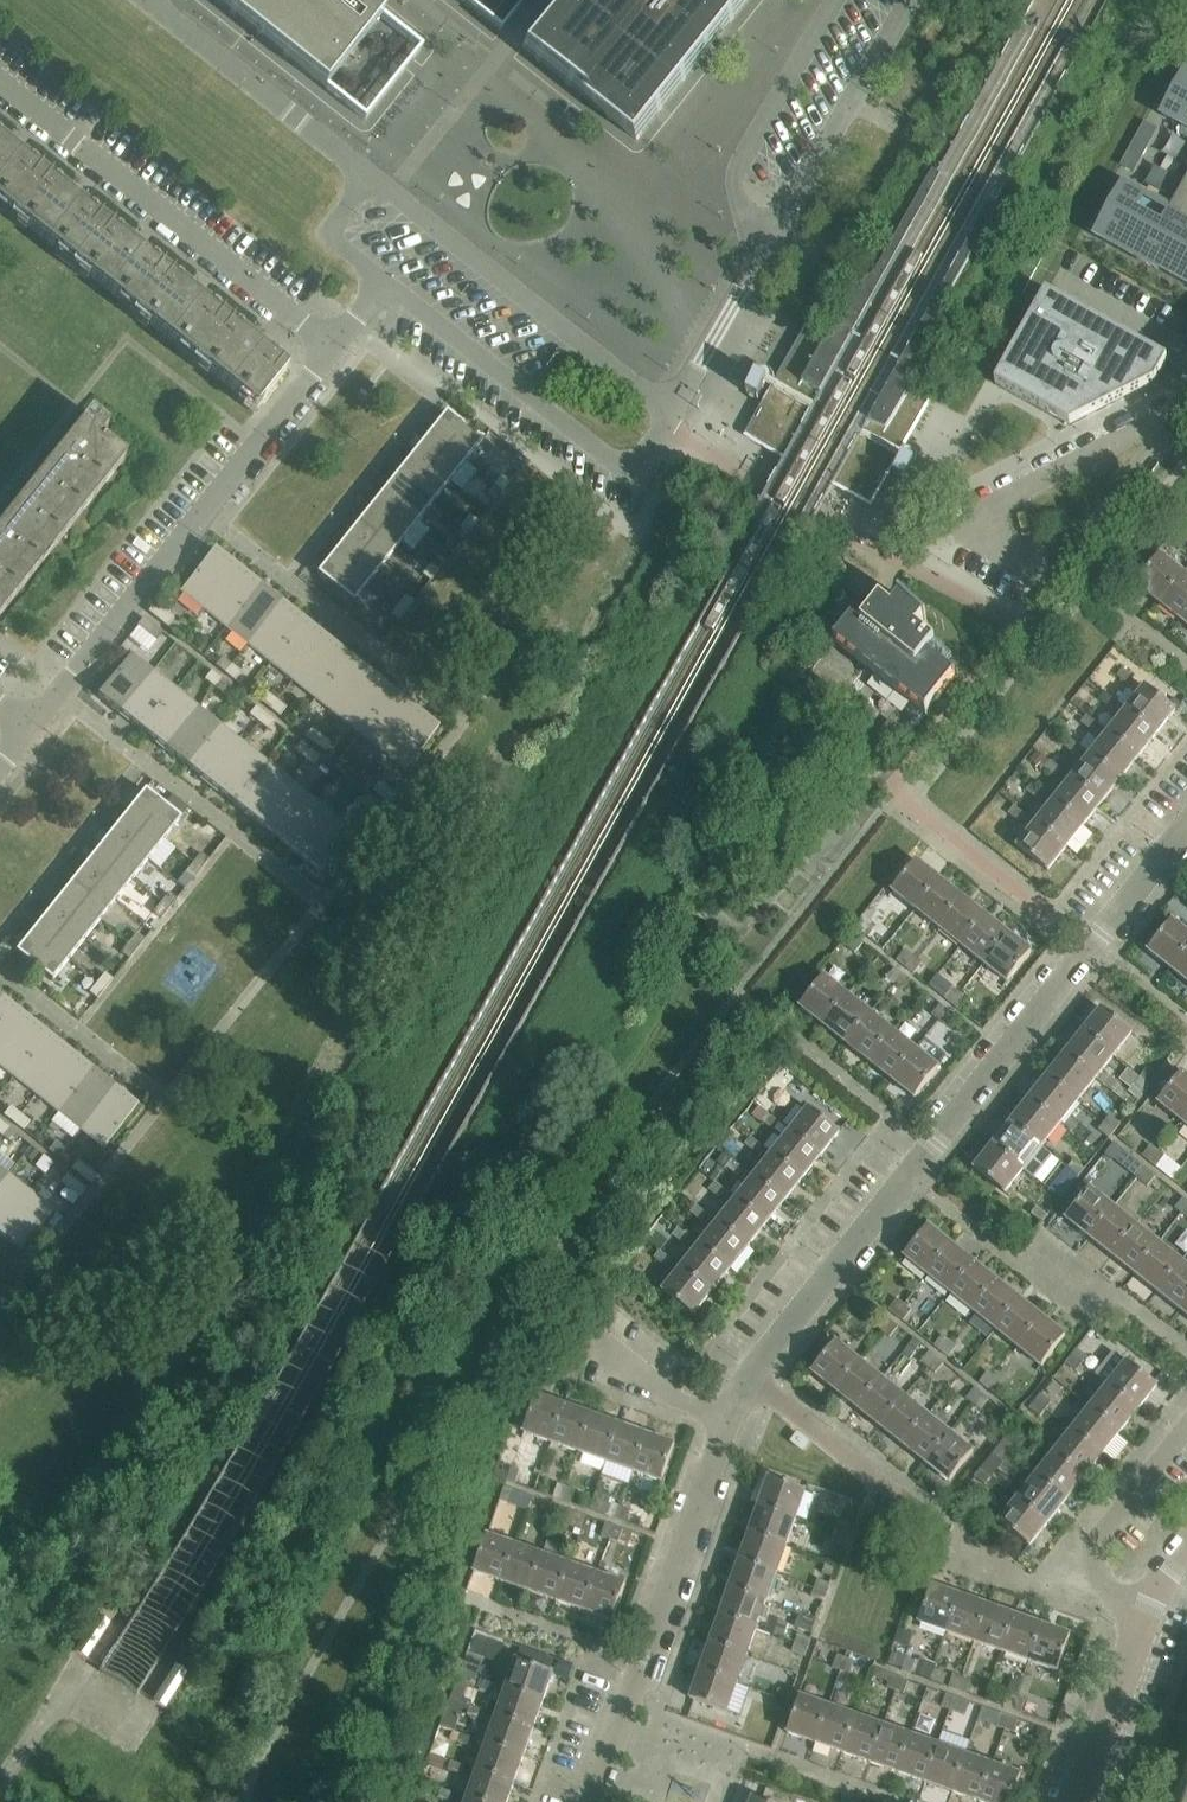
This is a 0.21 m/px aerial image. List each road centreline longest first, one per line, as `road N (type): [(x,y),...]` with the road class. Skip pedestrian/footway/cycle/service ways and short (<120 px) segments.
road 1 (residential): [(746,1380),(1186,826)]
road 2 (residential): [(29,730),(334,348)]
road 3 (residential): [(670,412),(912,0)]
road 4 (residential): [(592,1801),(746,1380)]
road 5 (residential): [(334,348),(0,84)]
road 6 (residential): [(358,167),(670,412)]
road 7 (residential): [(385,283),(608,461),(648,454),(670,412)]
road 8 (residential): [(1185,407),(997,505),(993,531),(1047,578)]
road 9 (residential): [(147,0),(358,167)]
road 10 (residential): [(1140,1632),(1100,1586),(1091,1550),(1186,1430)]
road 11 (residential): [(1047,578),(1185,407)]
road 12 (residential): [(1078,1801),(1140,1632)]
road 13 (residential): [(885,1493),(746,1380)]
road 14 (residential): [(358,167),(357,187),(330,236),(385,283)]

